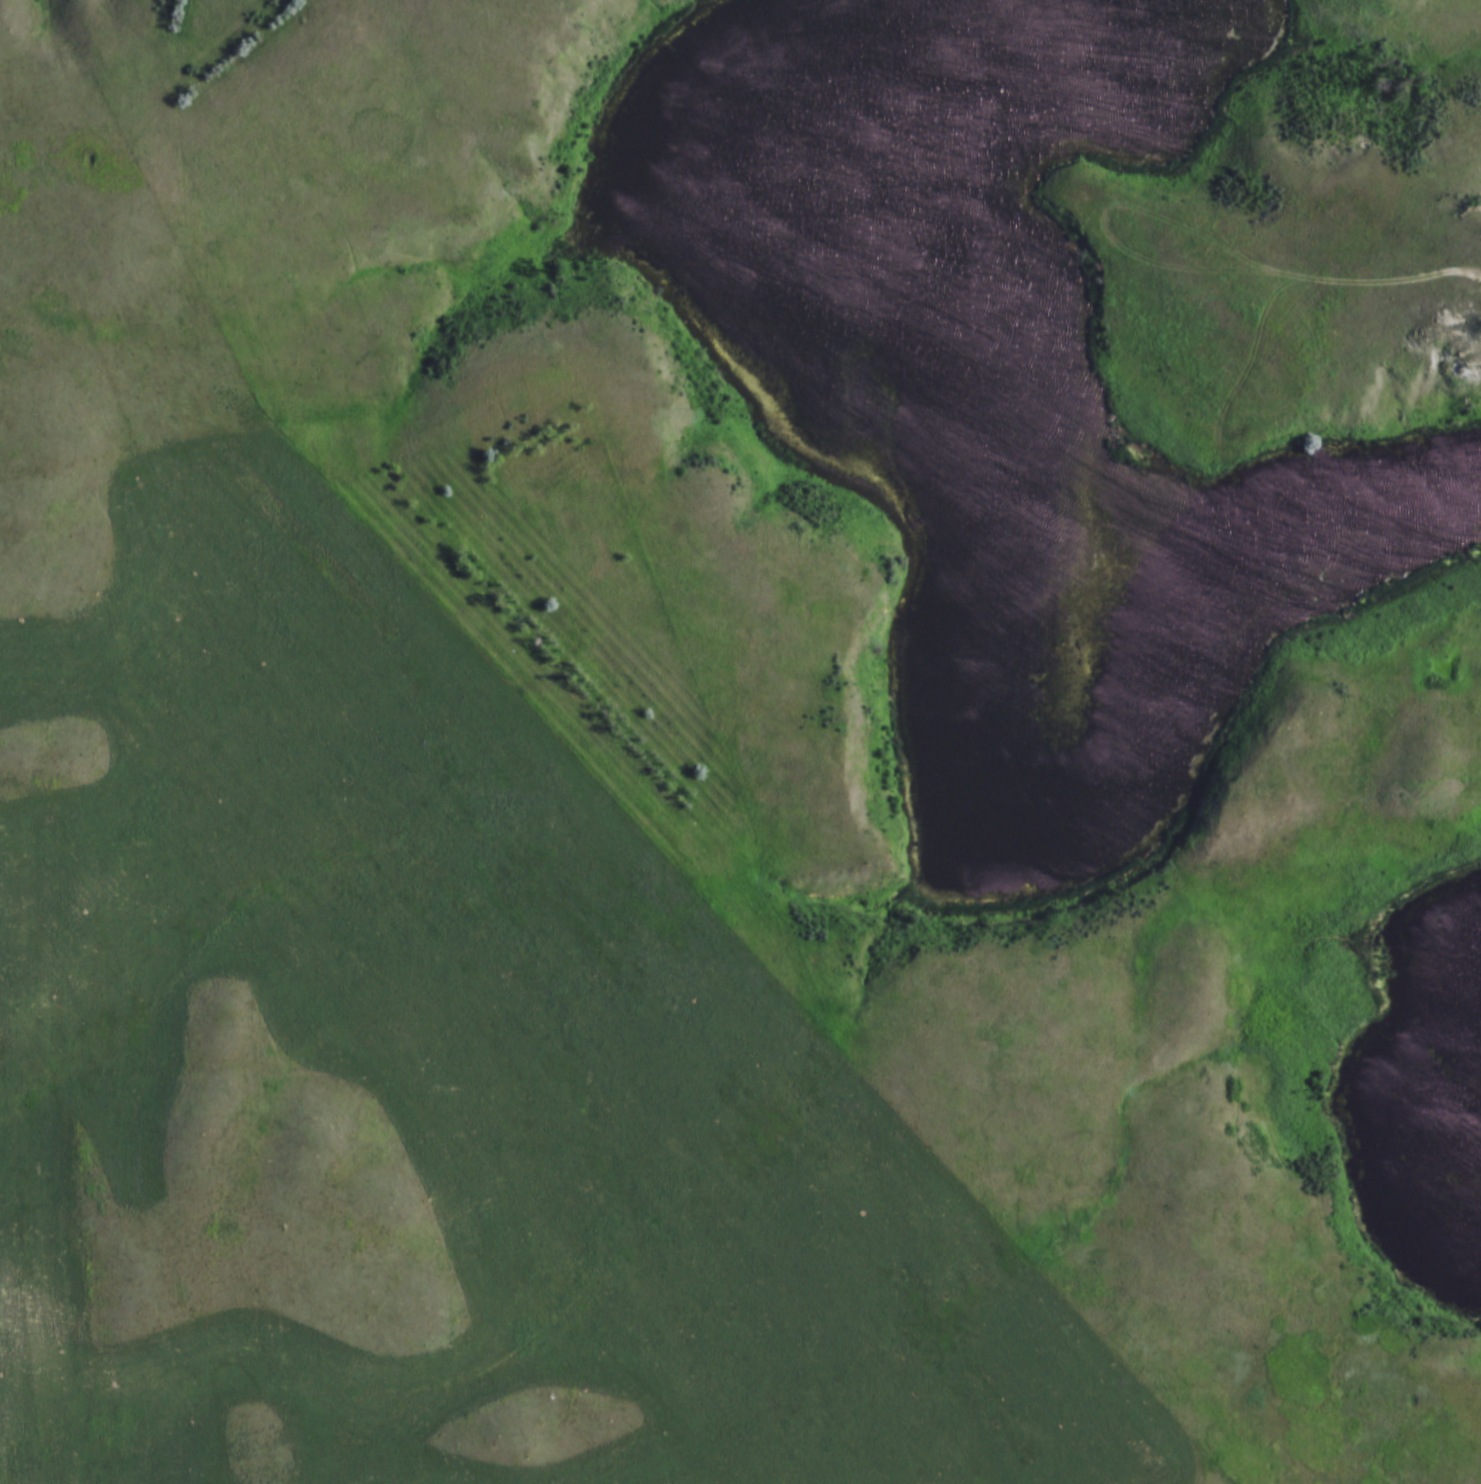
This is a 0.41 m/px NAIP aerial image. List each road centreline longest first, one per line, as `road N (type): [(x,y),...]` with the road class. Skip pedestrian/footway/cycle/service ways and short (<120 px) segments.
road 1 (track): [(1480,278),(1443,270),(1324,277)]

